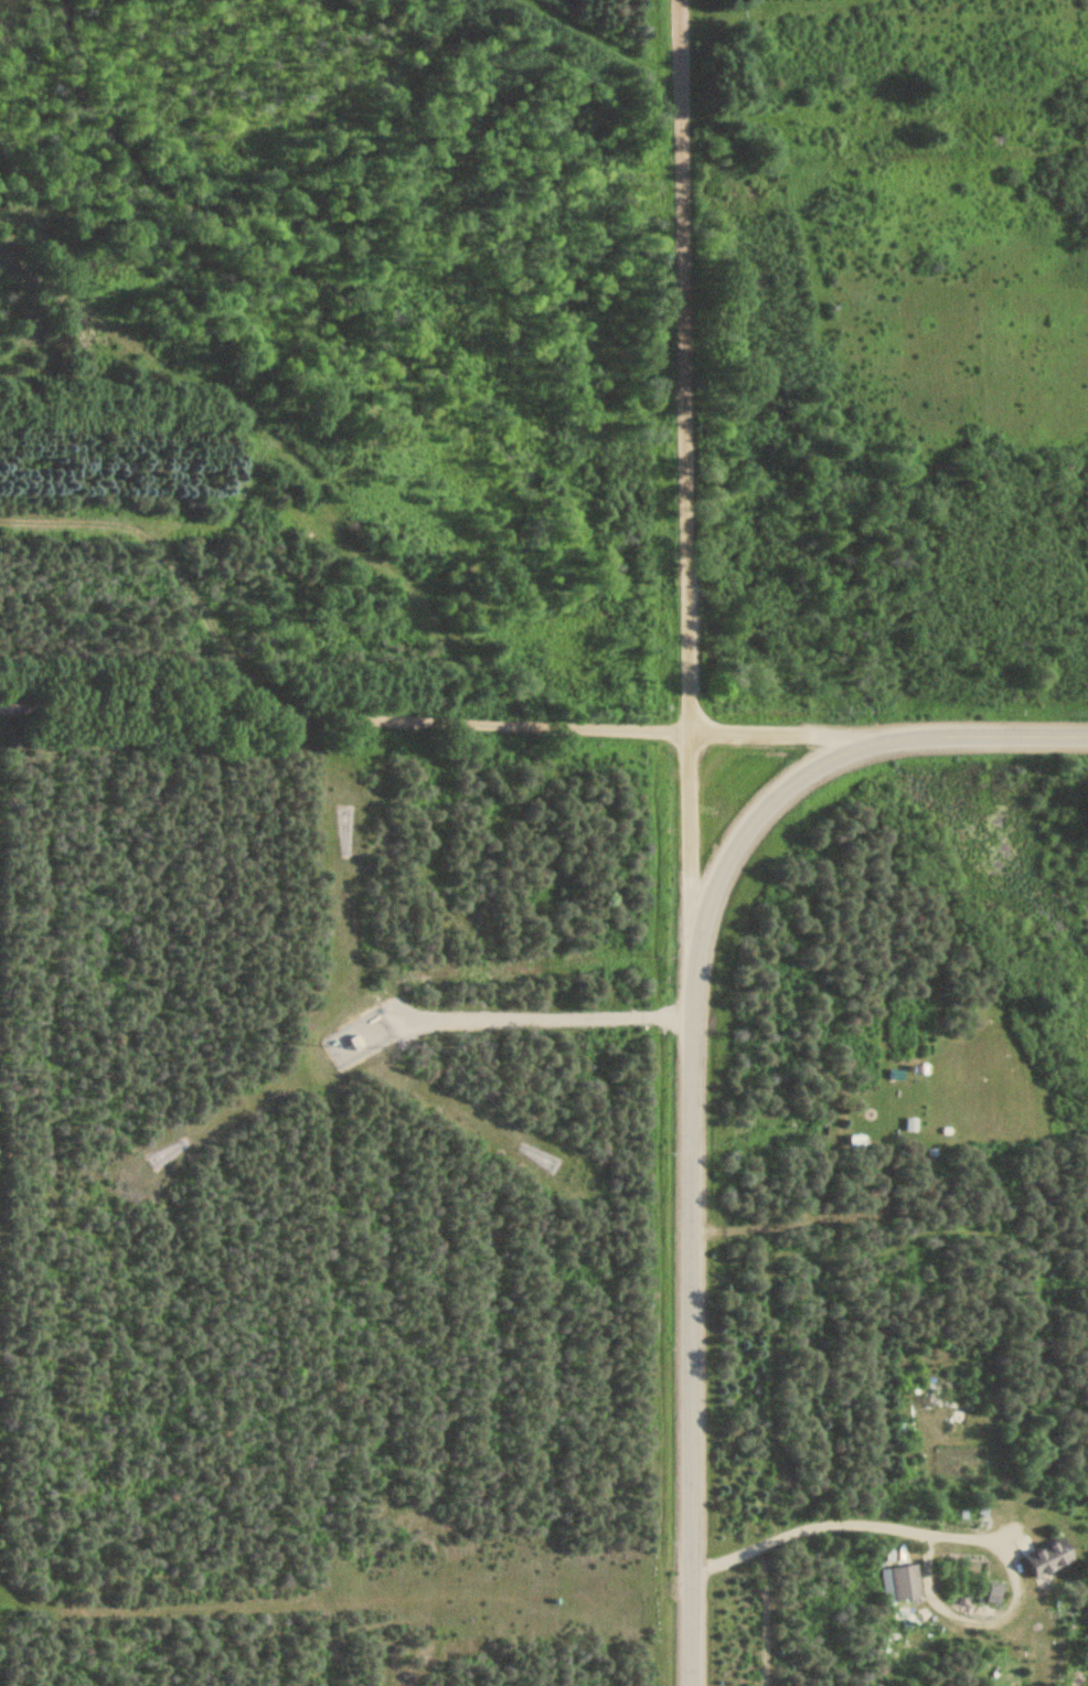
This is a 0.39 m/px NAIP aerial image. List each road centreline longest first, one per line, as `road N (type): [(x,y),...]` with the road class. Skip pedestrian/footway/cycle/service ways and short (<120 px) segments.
road 1 (residential): [(692,965),(685,0)]
road 2 (tertiary): [(692,965),(693,1685)]
road 3 (track): [(0,708),(692,734)]
road 4 (tertiary): [(692,965),(710,897),(747,826),(815,769),(879,744)]
road 5 (tertiary): [(879,744),(1087,738)]
road 6 (residential): [(692,734),(879,744)]

